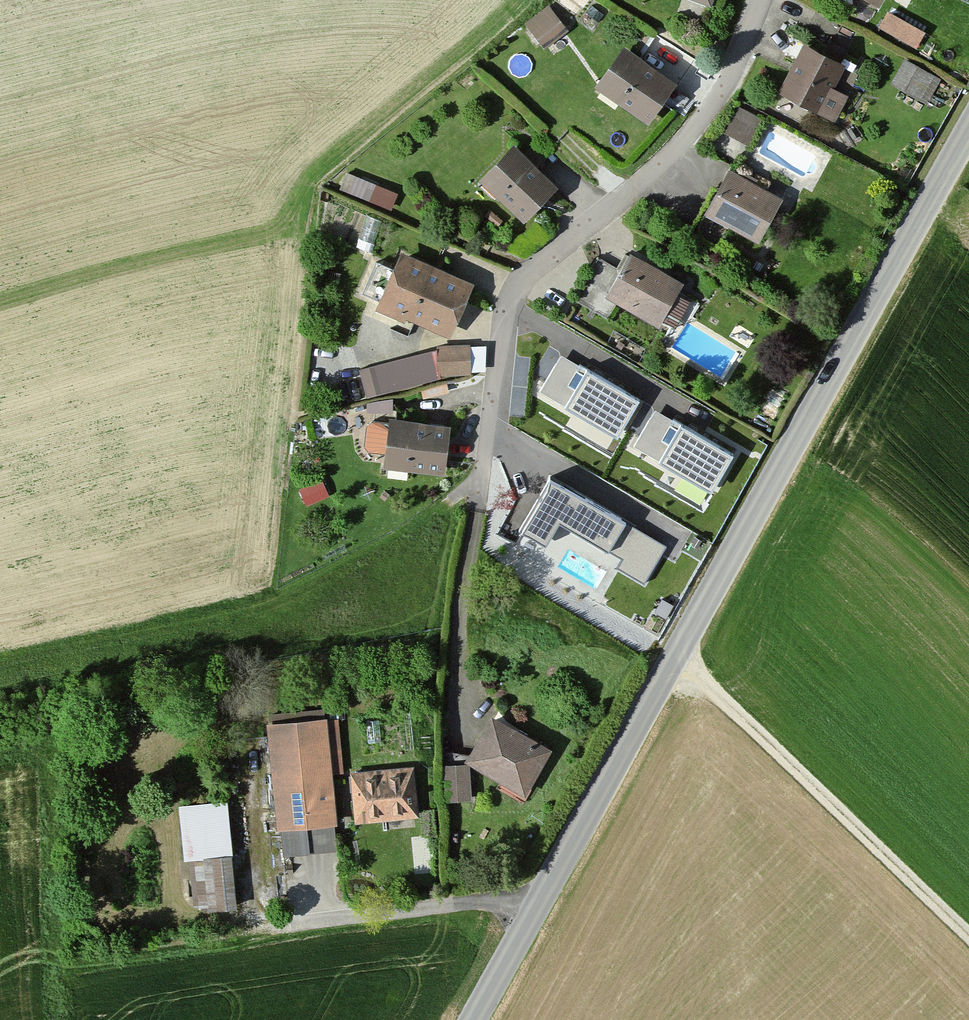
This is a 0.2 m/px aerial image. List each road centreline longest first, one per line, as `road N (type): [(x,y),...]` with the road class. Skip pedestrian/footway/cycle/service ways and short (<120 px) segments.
road 1 (unclassified): [(478,1019),(968,130)]
road 2 (residential): [(456,734),(465,572),(503,339),(526,280),(678,157),(736,75),(763,0)]
road 3 (track): [(679,661),(968,942)]

